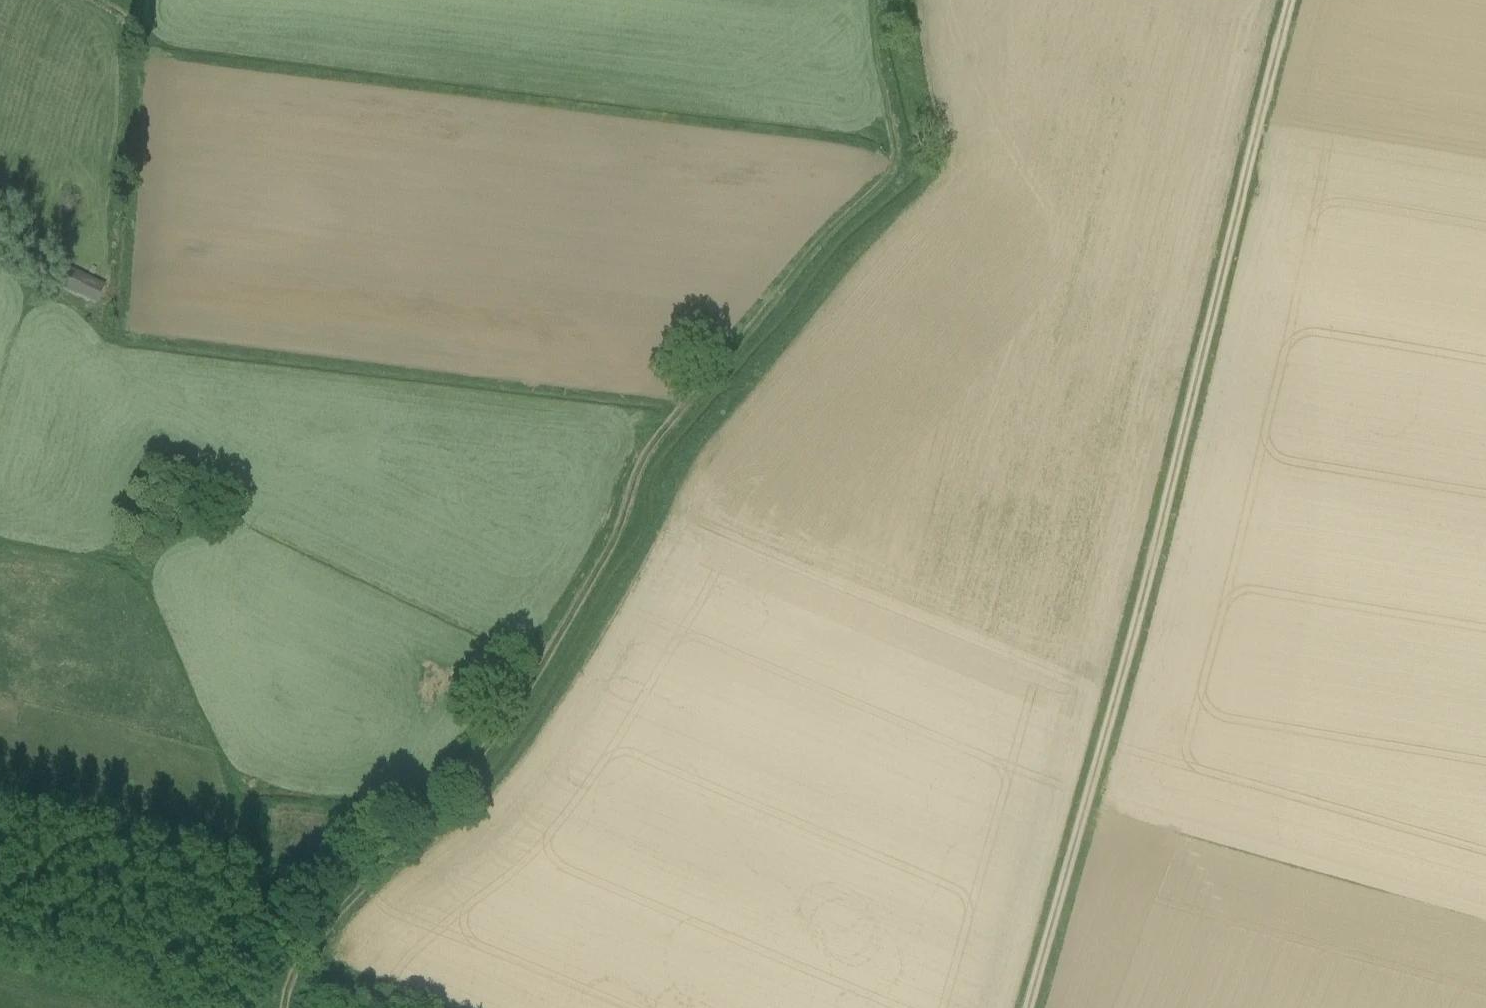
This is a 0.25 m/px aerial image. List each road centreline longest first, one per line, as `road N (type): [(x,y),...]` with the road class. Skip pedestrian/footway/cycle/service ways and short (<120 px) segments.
road 1 (track): [(283,1007),(299,962),(417,837),(527,694),(630,525),(632,487),(644,456),(892,162),(878,0)]
road 2 (track): [(1027,1007),(1286,0)]

